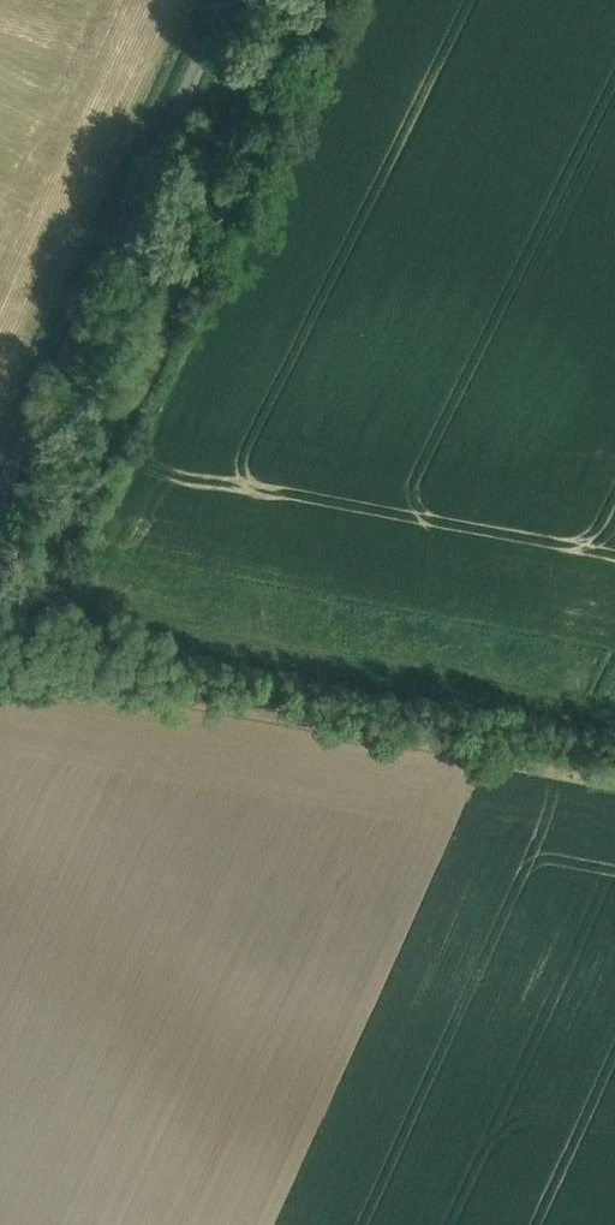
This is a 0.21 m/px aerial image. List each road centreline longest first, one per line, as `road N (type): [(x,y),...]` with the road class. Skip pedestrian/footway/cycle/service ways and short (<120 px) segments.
road 1 (track): [(0,508),(235,0)]

